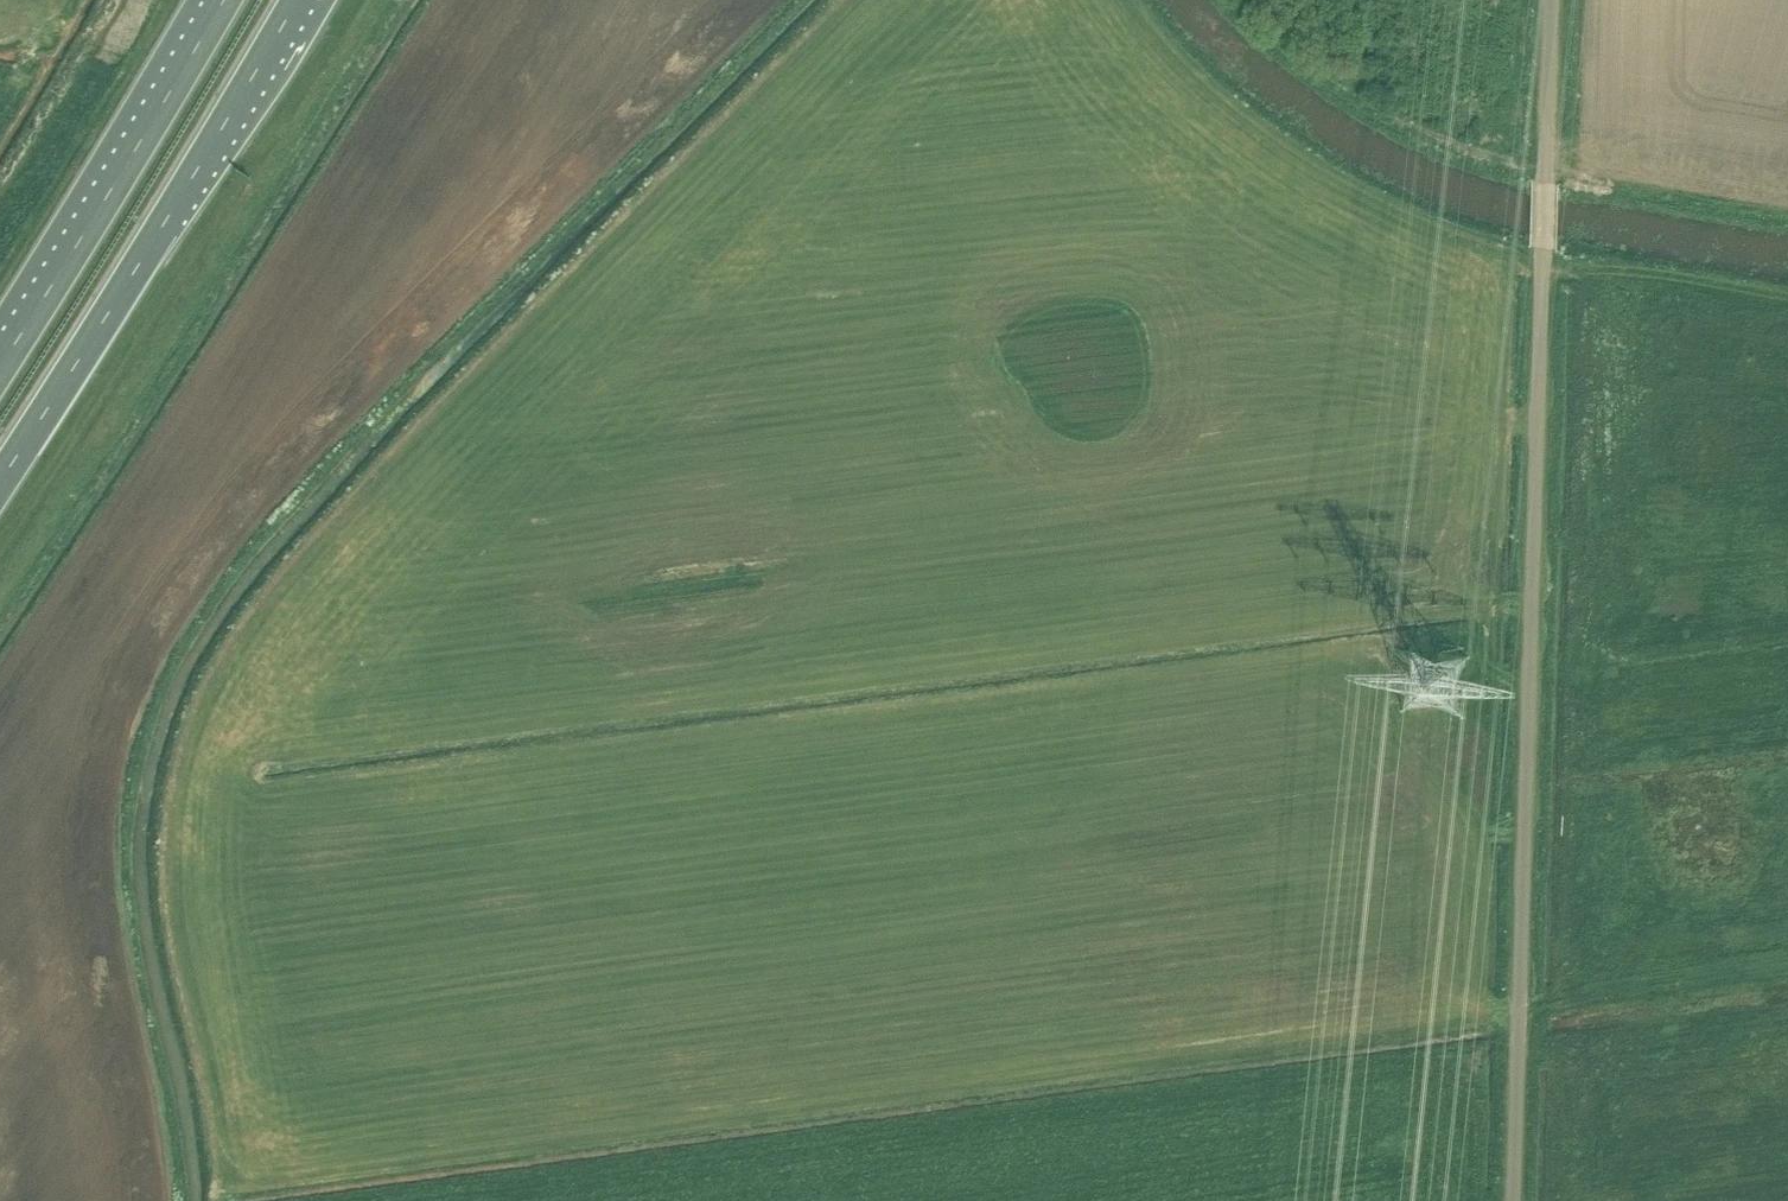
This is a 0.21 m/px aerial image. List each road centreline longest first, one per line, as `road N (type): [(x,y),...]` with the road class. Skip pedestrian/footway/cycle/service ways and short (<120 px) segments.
road 1 (unclassified): [(1514,1200),(1550,0)]
road 2 (trunk): [(0,481),(297,0)]
road 3 (trunk): [(221,0),(0,366)]

